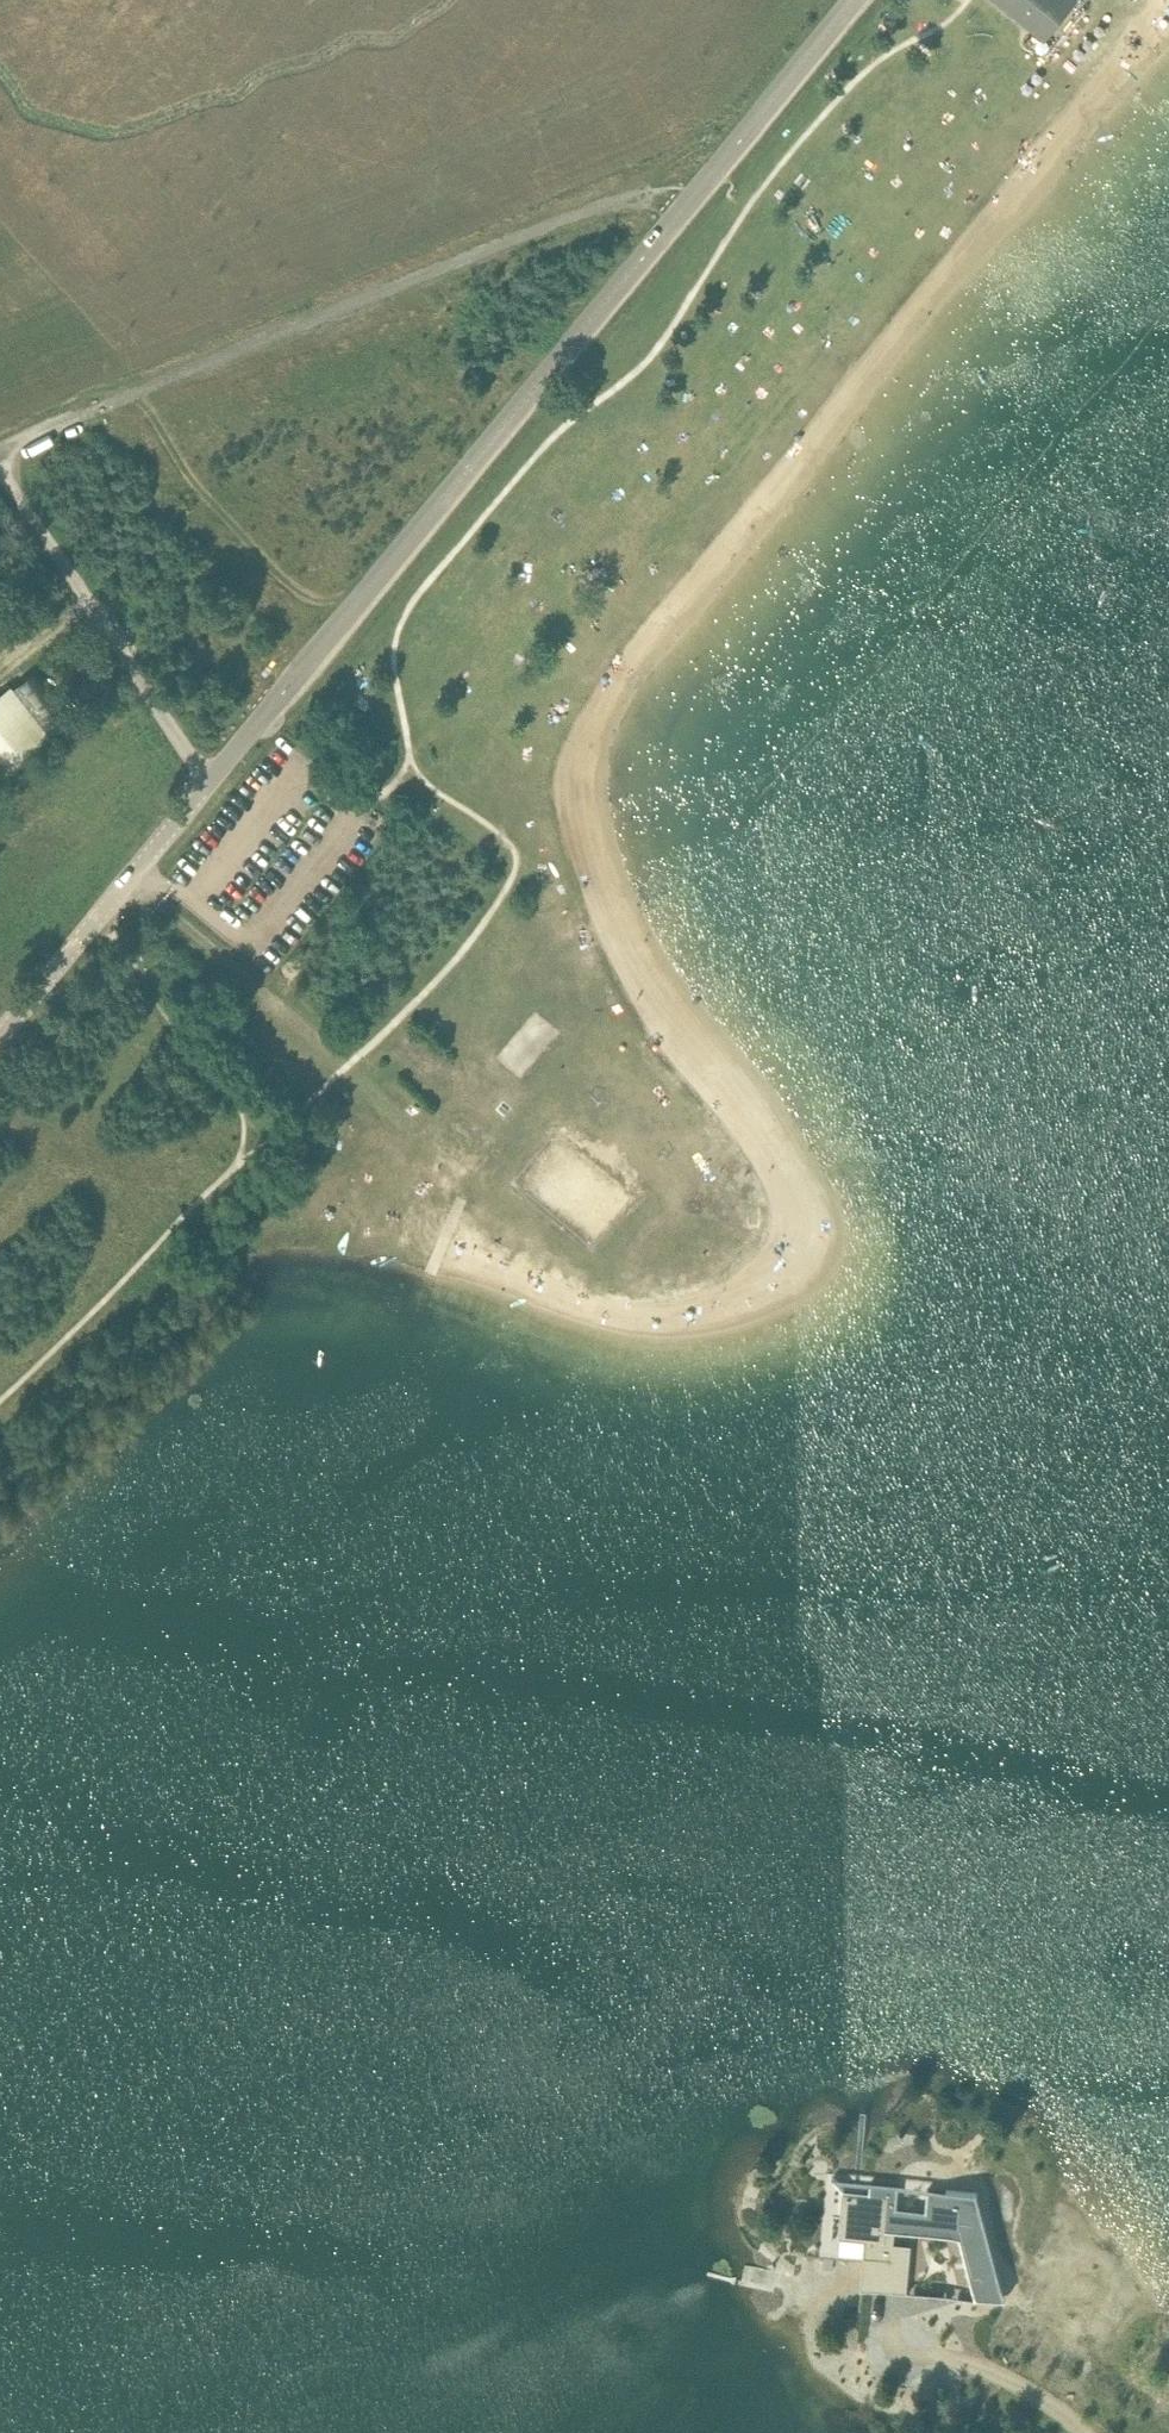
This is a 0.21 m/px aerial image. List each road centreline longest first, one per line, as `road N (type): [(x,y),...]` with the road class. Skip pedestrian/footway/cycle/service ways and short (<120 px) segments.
road 1 (unclassified): [(211,792),(689,207)]
road 2 (unclassified): [(0,456),(612,206),(669,199),(689,207)]
road 3 (unclassified): [(211,792),(0,465)]
road 4 (unclassified): [(0,1045),(211,792)]
road 5 (unclassified): [(689,207),(851,0)]

